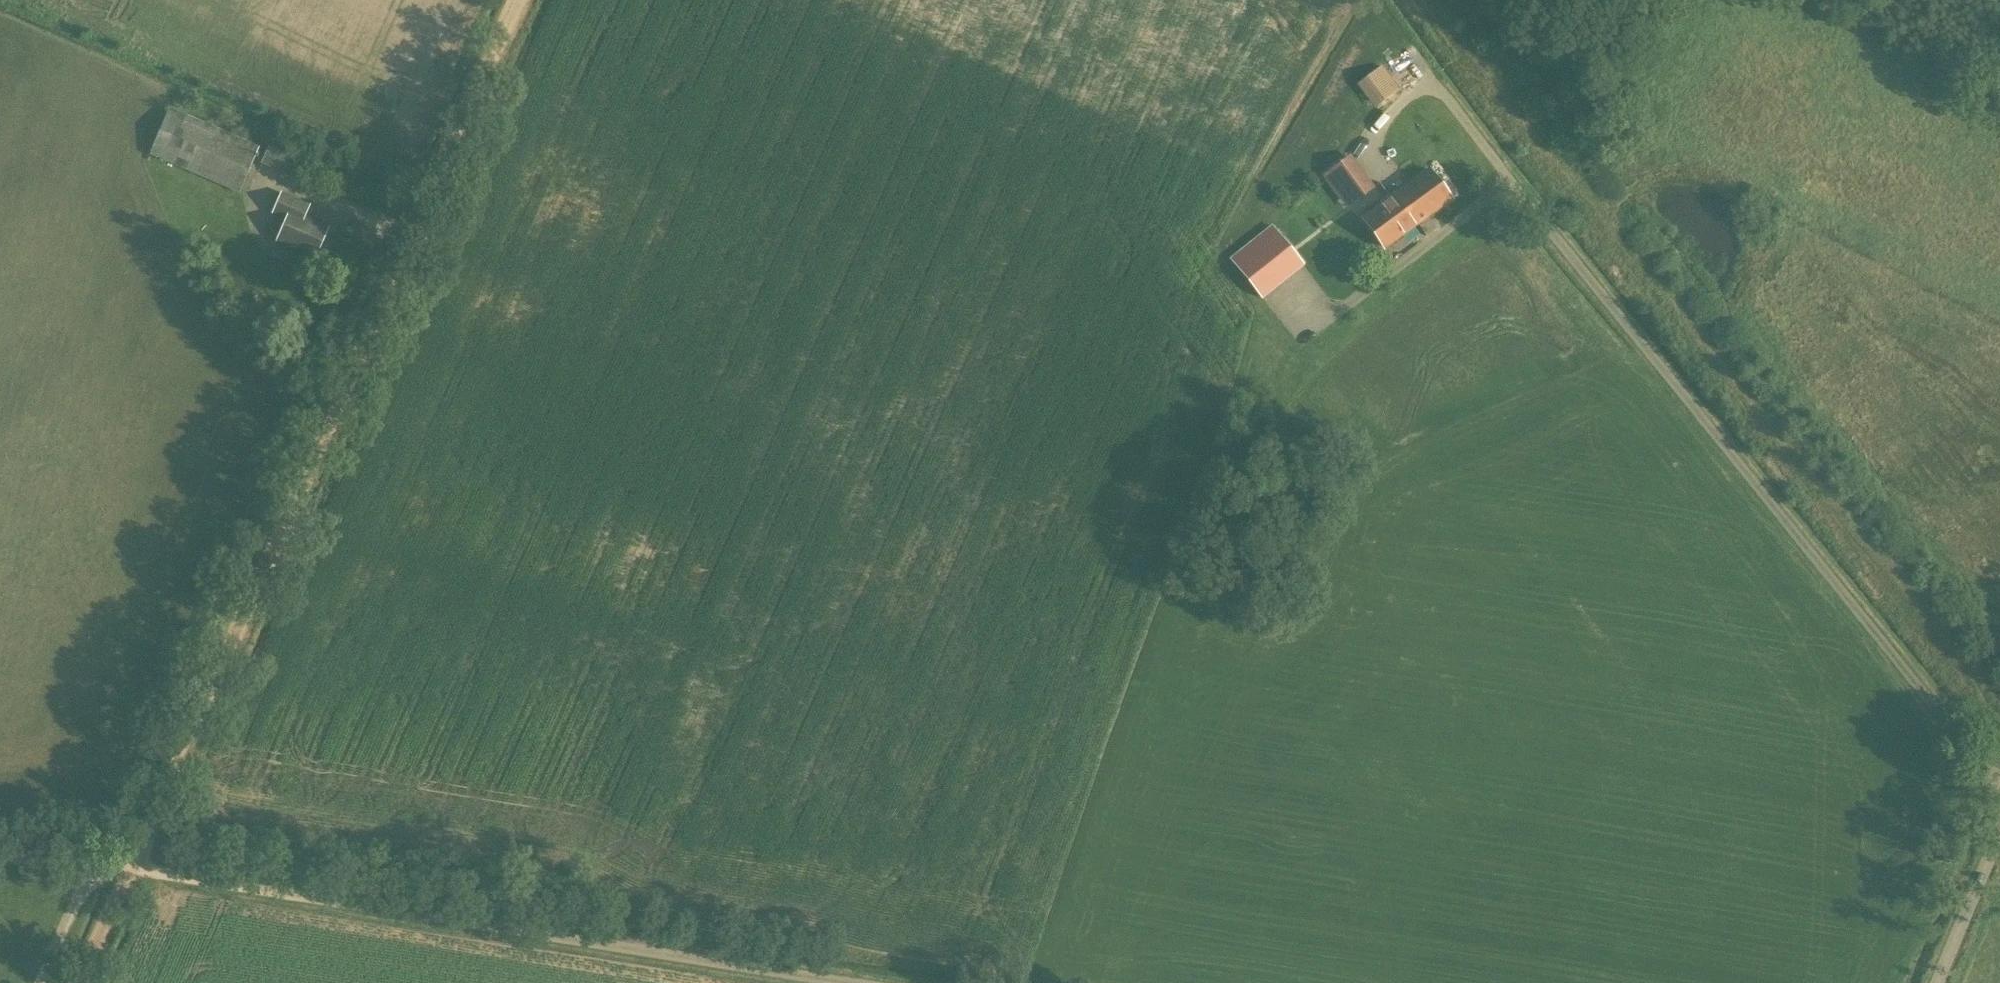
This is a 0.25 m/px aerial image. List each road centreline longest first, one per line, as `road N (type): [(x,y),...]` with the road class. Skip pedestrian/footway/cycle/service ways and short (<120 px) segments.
road 1 (track): [(510,0),(79,982)]
road 2 (track): [(896,982),(134,857)]
road 3 (unclassified): [(1937,982),(1999,829)]

